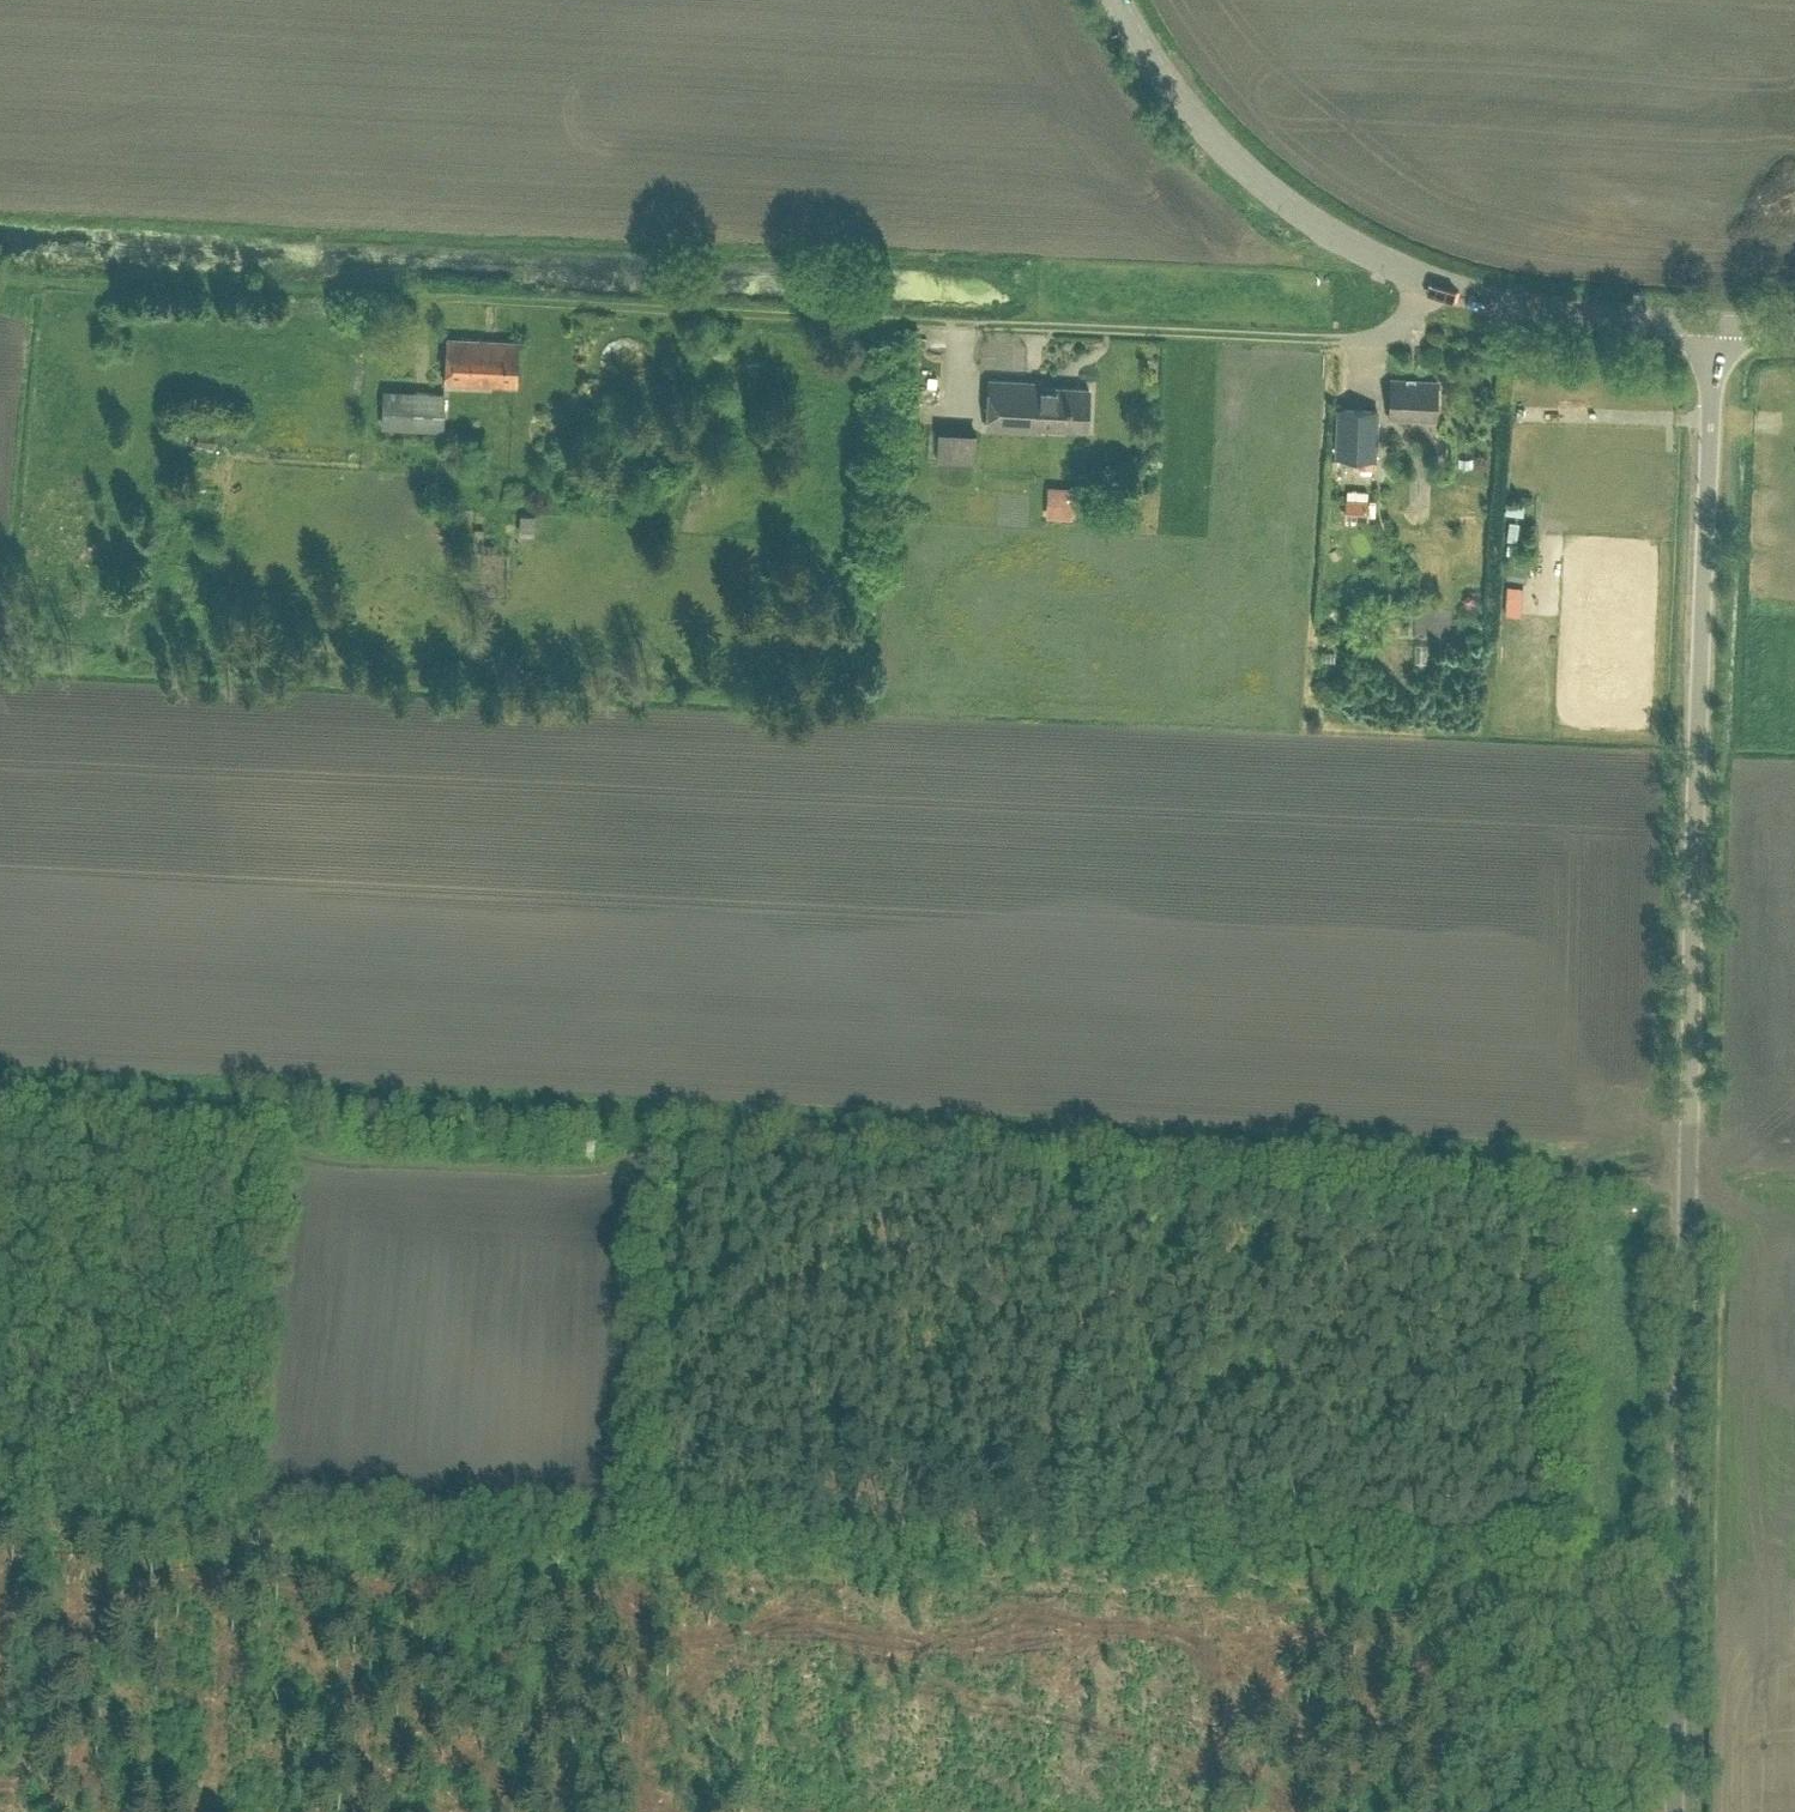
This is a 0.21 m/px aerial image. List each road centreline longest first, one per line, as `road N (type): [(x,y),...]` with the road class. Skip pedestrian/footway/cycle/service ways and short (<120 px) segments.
road 1 (track): [(0,1131),(595,1177),(679,1144),(1687,1187)]
road 2 (unclassified): [(1674,1811),(1711,320)]
road 3 (track): [(508,299),(1340,339)]
road 4 (tertiary): [(1431,282),(1346,241),(1234,156),(1161,73),(1118,0)]
road 5 (tertiary): [(1711,320),(1518,307),(1431,282)]

